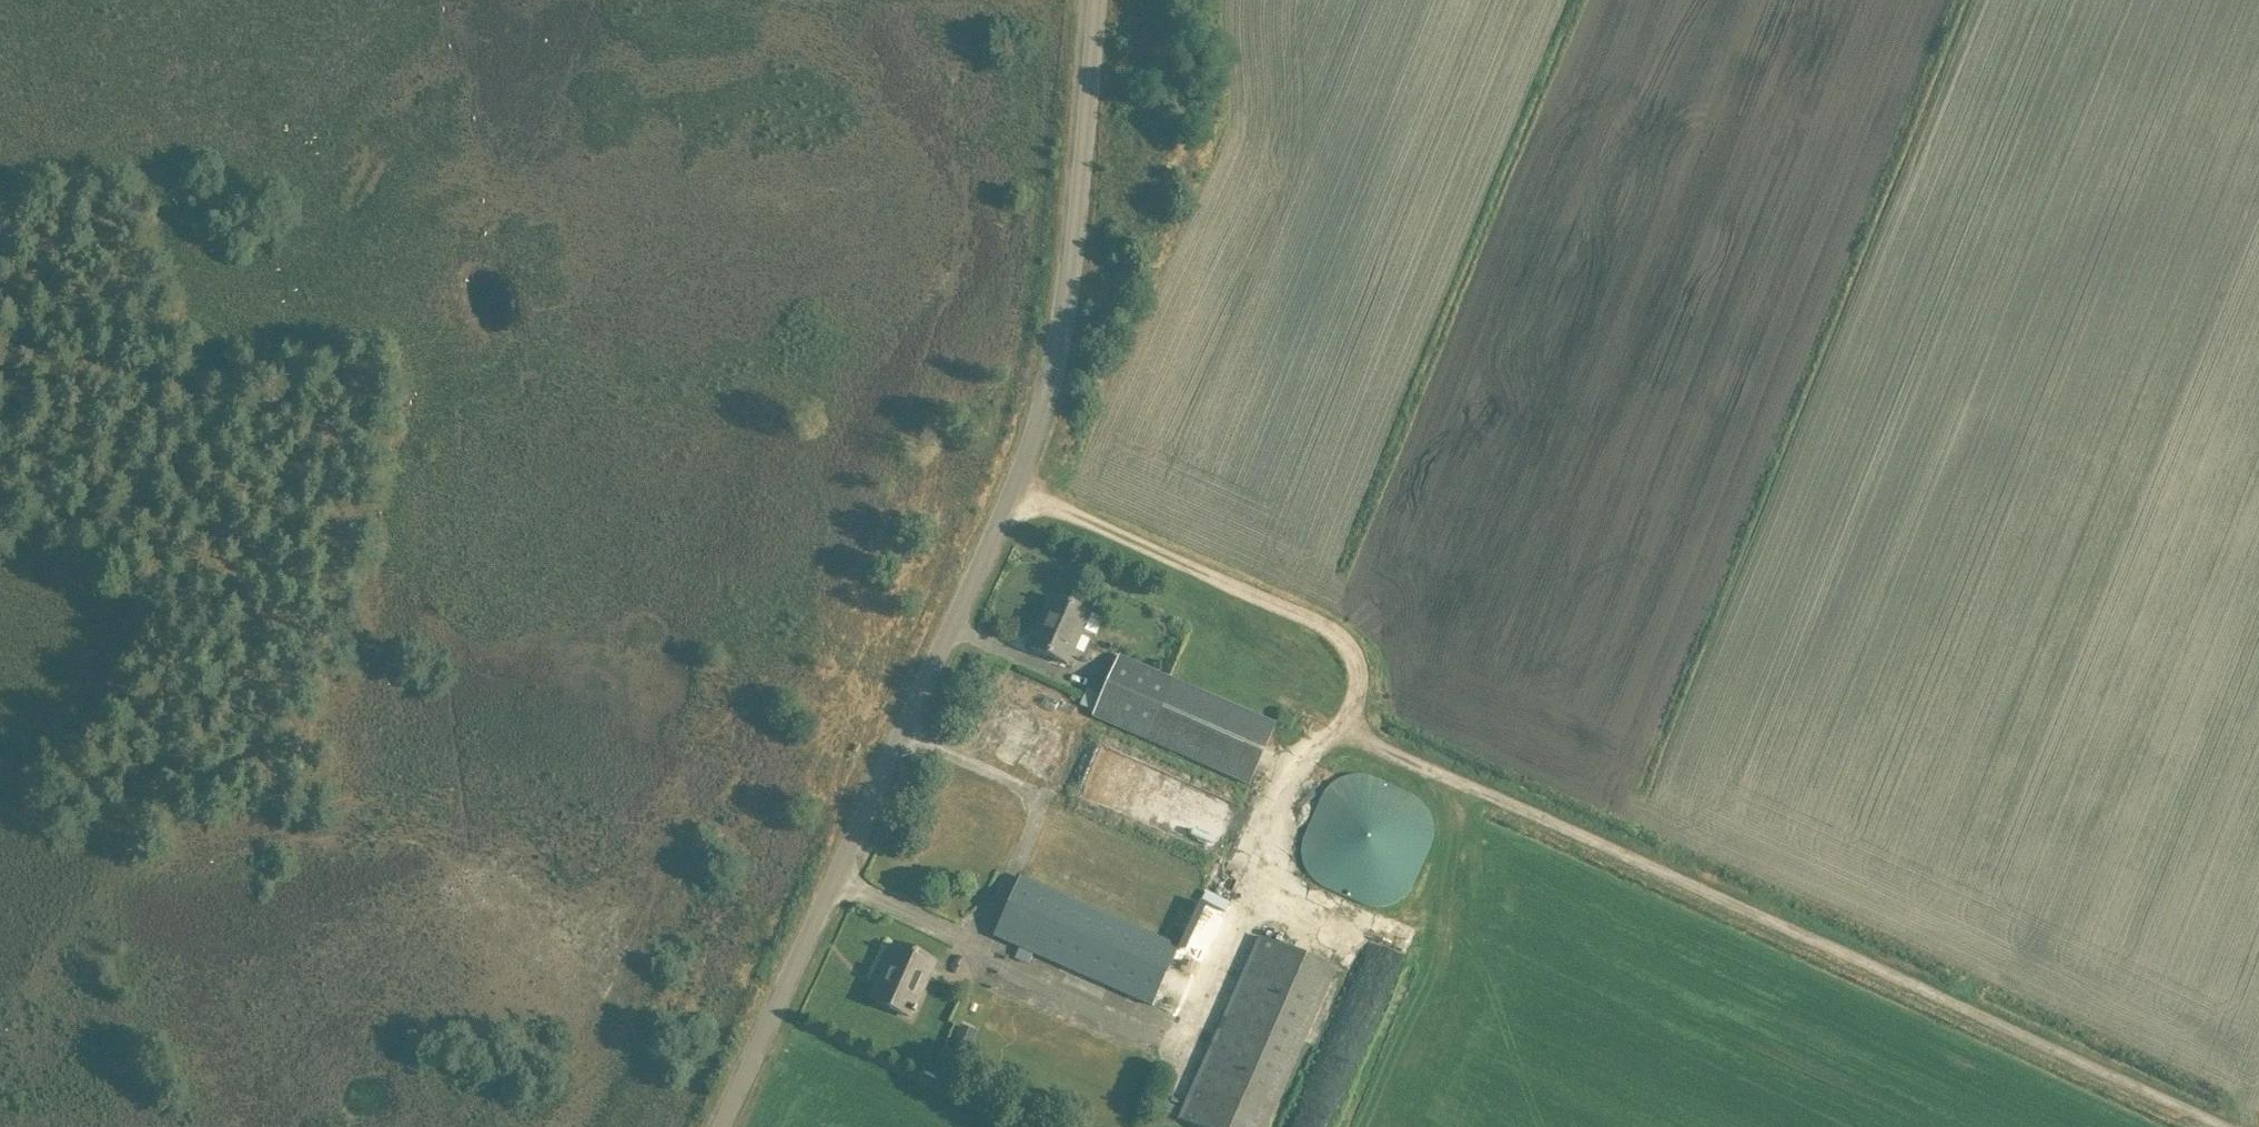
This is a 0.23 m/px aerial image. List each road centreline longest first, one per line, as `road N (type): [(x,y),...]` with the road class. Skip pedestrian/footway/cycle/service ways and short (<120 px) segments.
road 1 (track): [(2226,1126),(1396,755),(1367,721),(1355,648),(1338,634),(1015,494)]
road 2 (unclassified): [(722,1126),(1031,460),(1071,305),(1097,0)]

